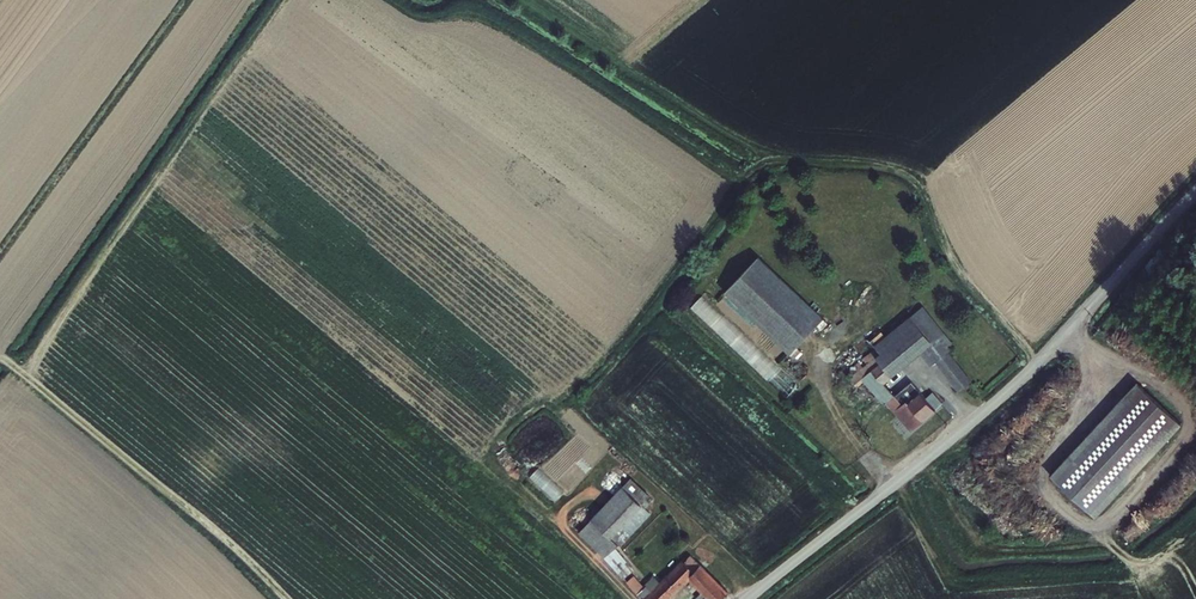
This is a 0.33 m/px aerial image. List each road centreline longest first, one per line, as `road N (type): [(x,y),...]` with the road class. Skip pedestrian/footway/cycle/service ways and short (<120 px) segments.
road 1 (unclassified): [(1195,193),(1037,366),(748,598)]

